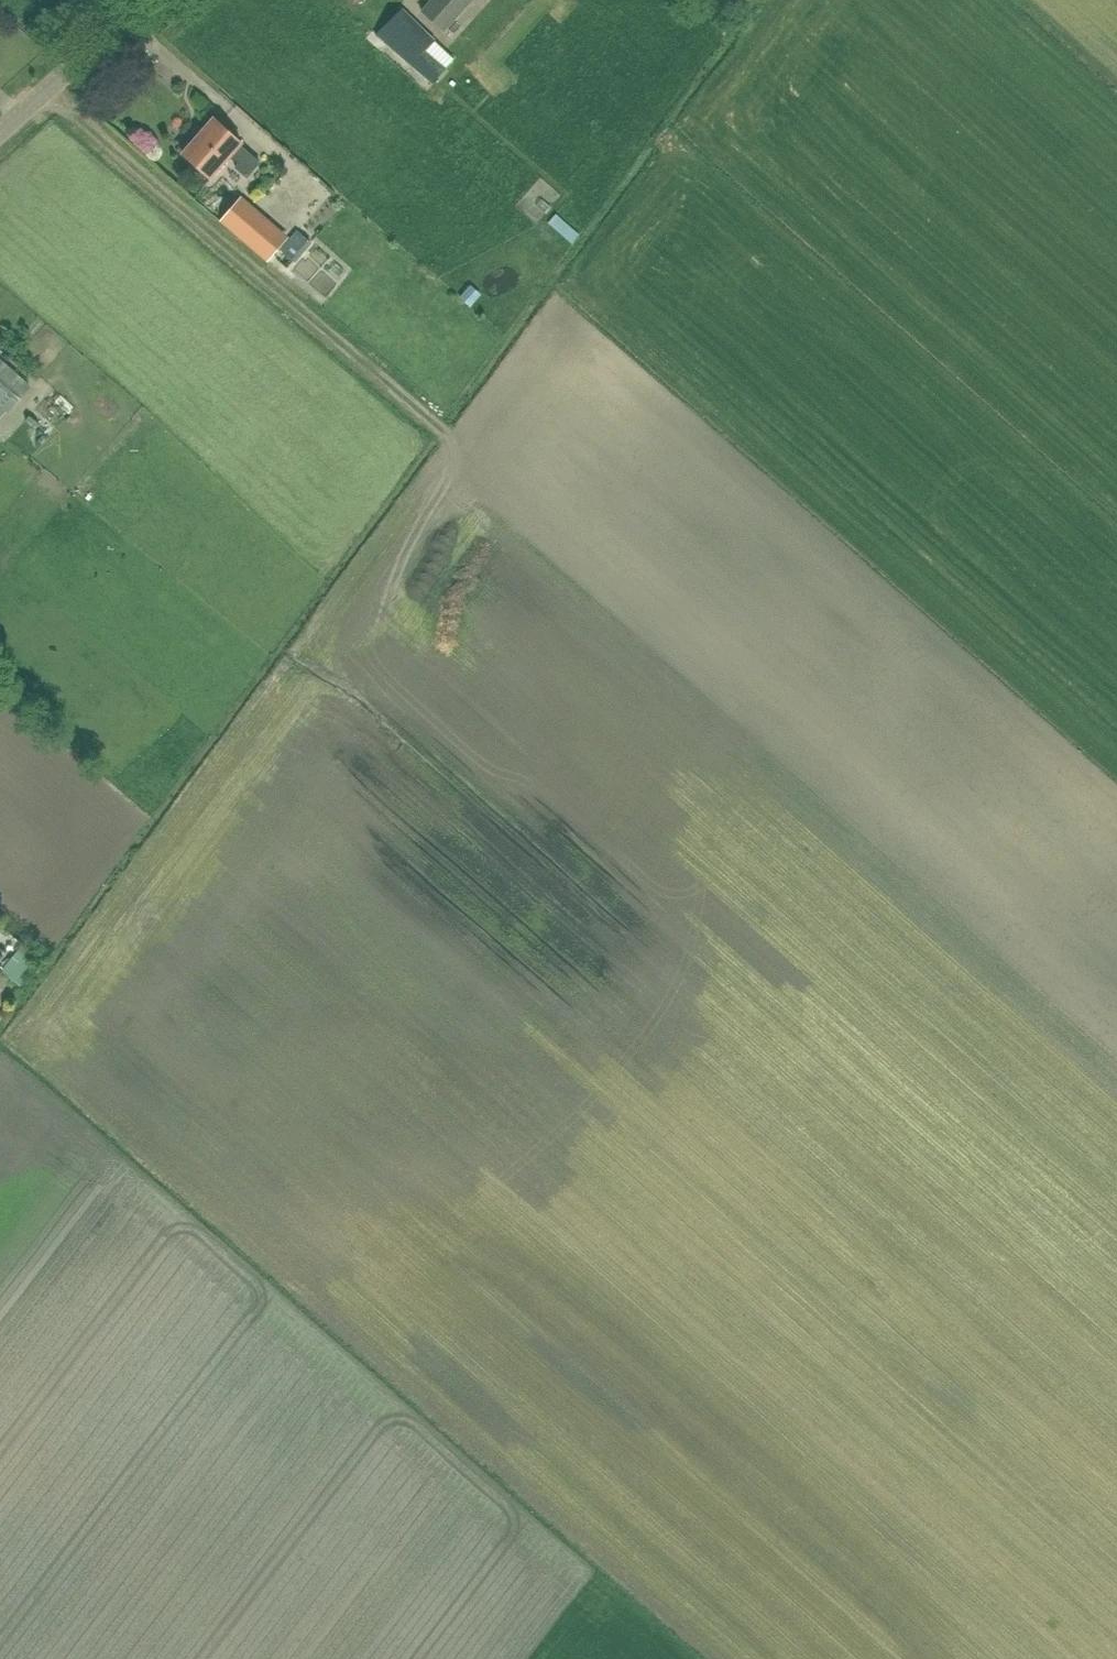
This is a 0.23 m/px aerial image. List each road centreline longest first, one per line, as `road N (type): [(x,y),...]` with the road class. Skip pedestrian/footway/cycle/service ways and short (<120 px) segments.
road 1 (track): [(461,447),(50,87)]
road 2 (tertiary): [(0,131),(140,0)]

